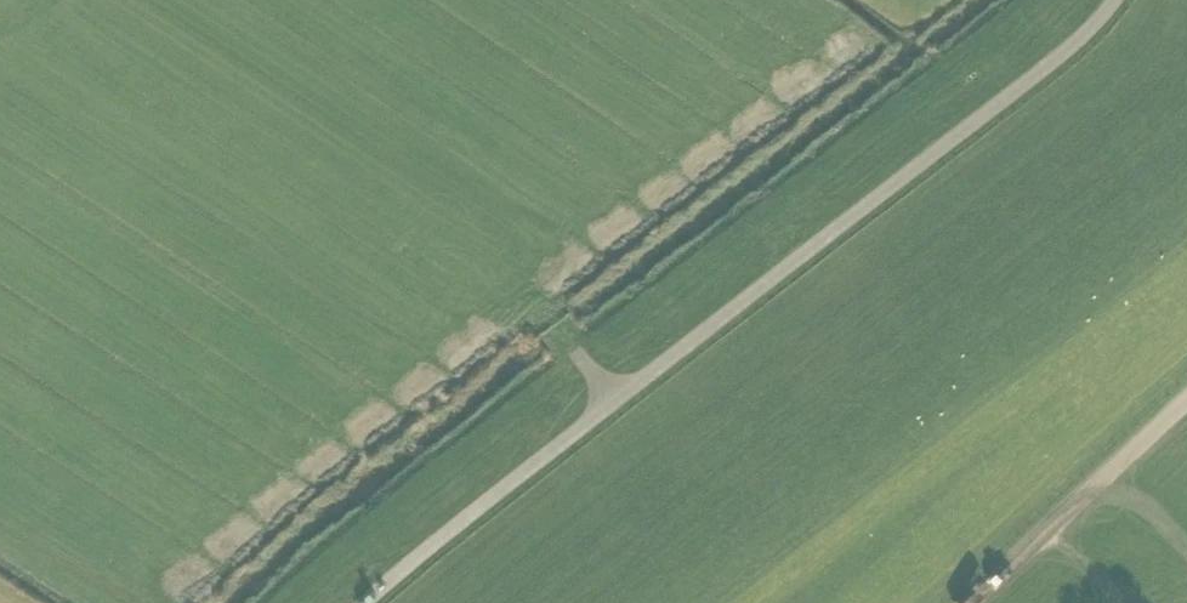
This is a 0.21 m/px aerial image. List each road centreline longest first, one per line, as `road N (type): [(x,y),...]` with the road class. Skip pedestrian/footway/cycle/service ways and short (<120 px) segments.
road 1 (unclassified): [(970,602),(1186,401)]

